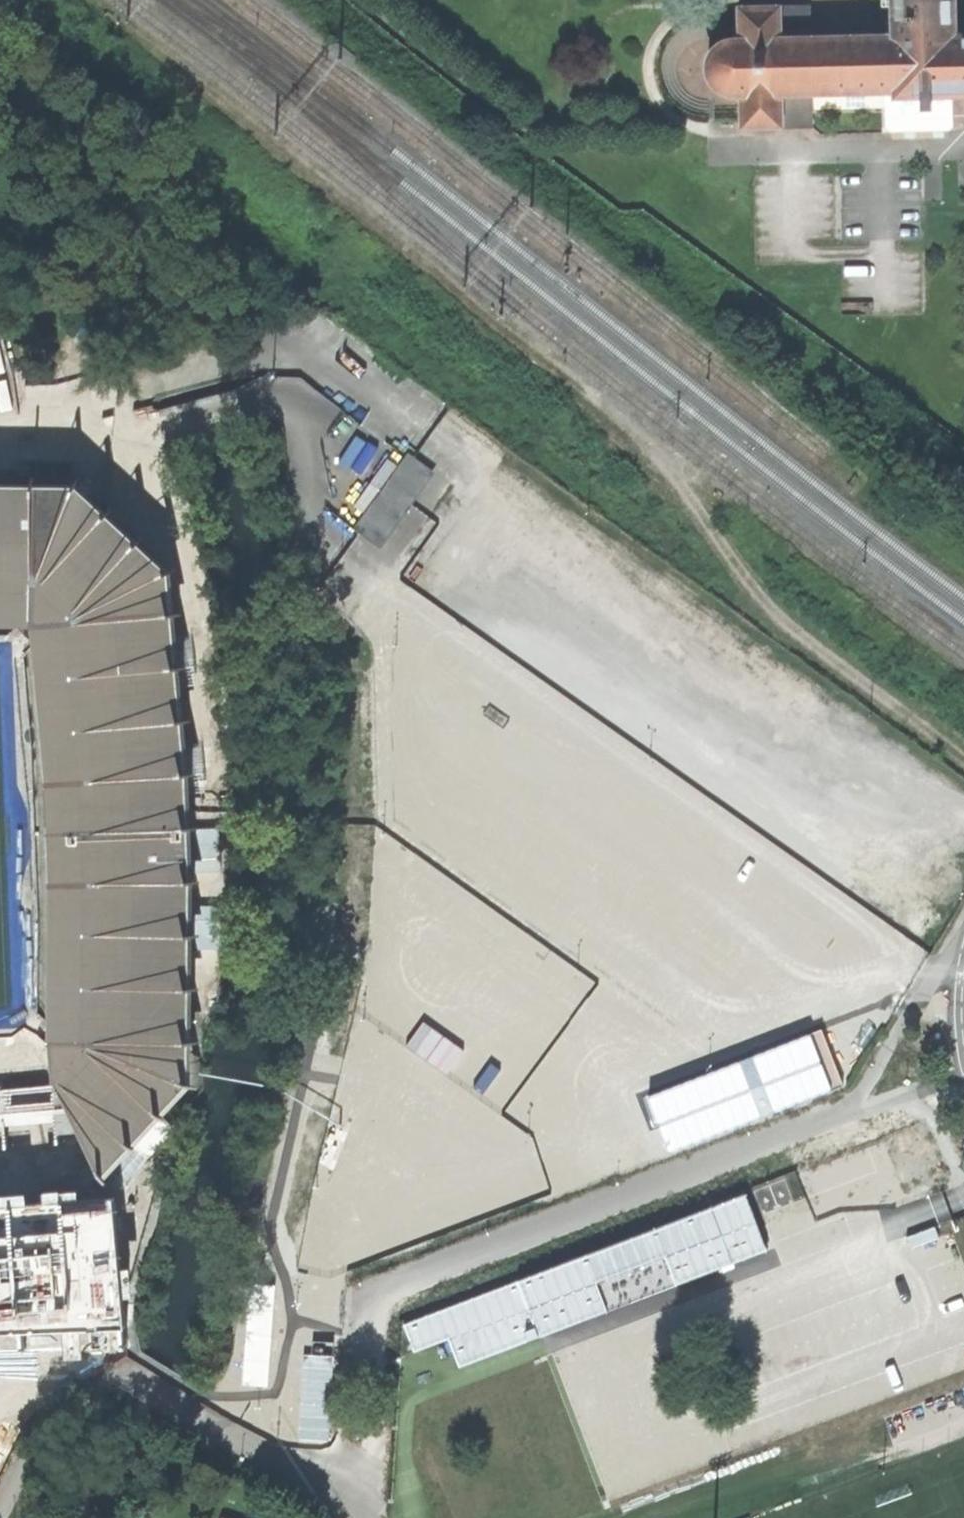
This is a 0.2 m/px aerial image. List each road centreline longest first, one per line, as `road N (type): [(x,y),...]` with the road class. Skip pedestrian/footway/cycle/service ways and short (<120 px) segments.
road 1 (track): [(171,1403),(272,1397),(299,1320),(267,1236),(327,901),(354,650),(394,579)]
road 2 (track): [(963,760),(769,610),(640,437)]

